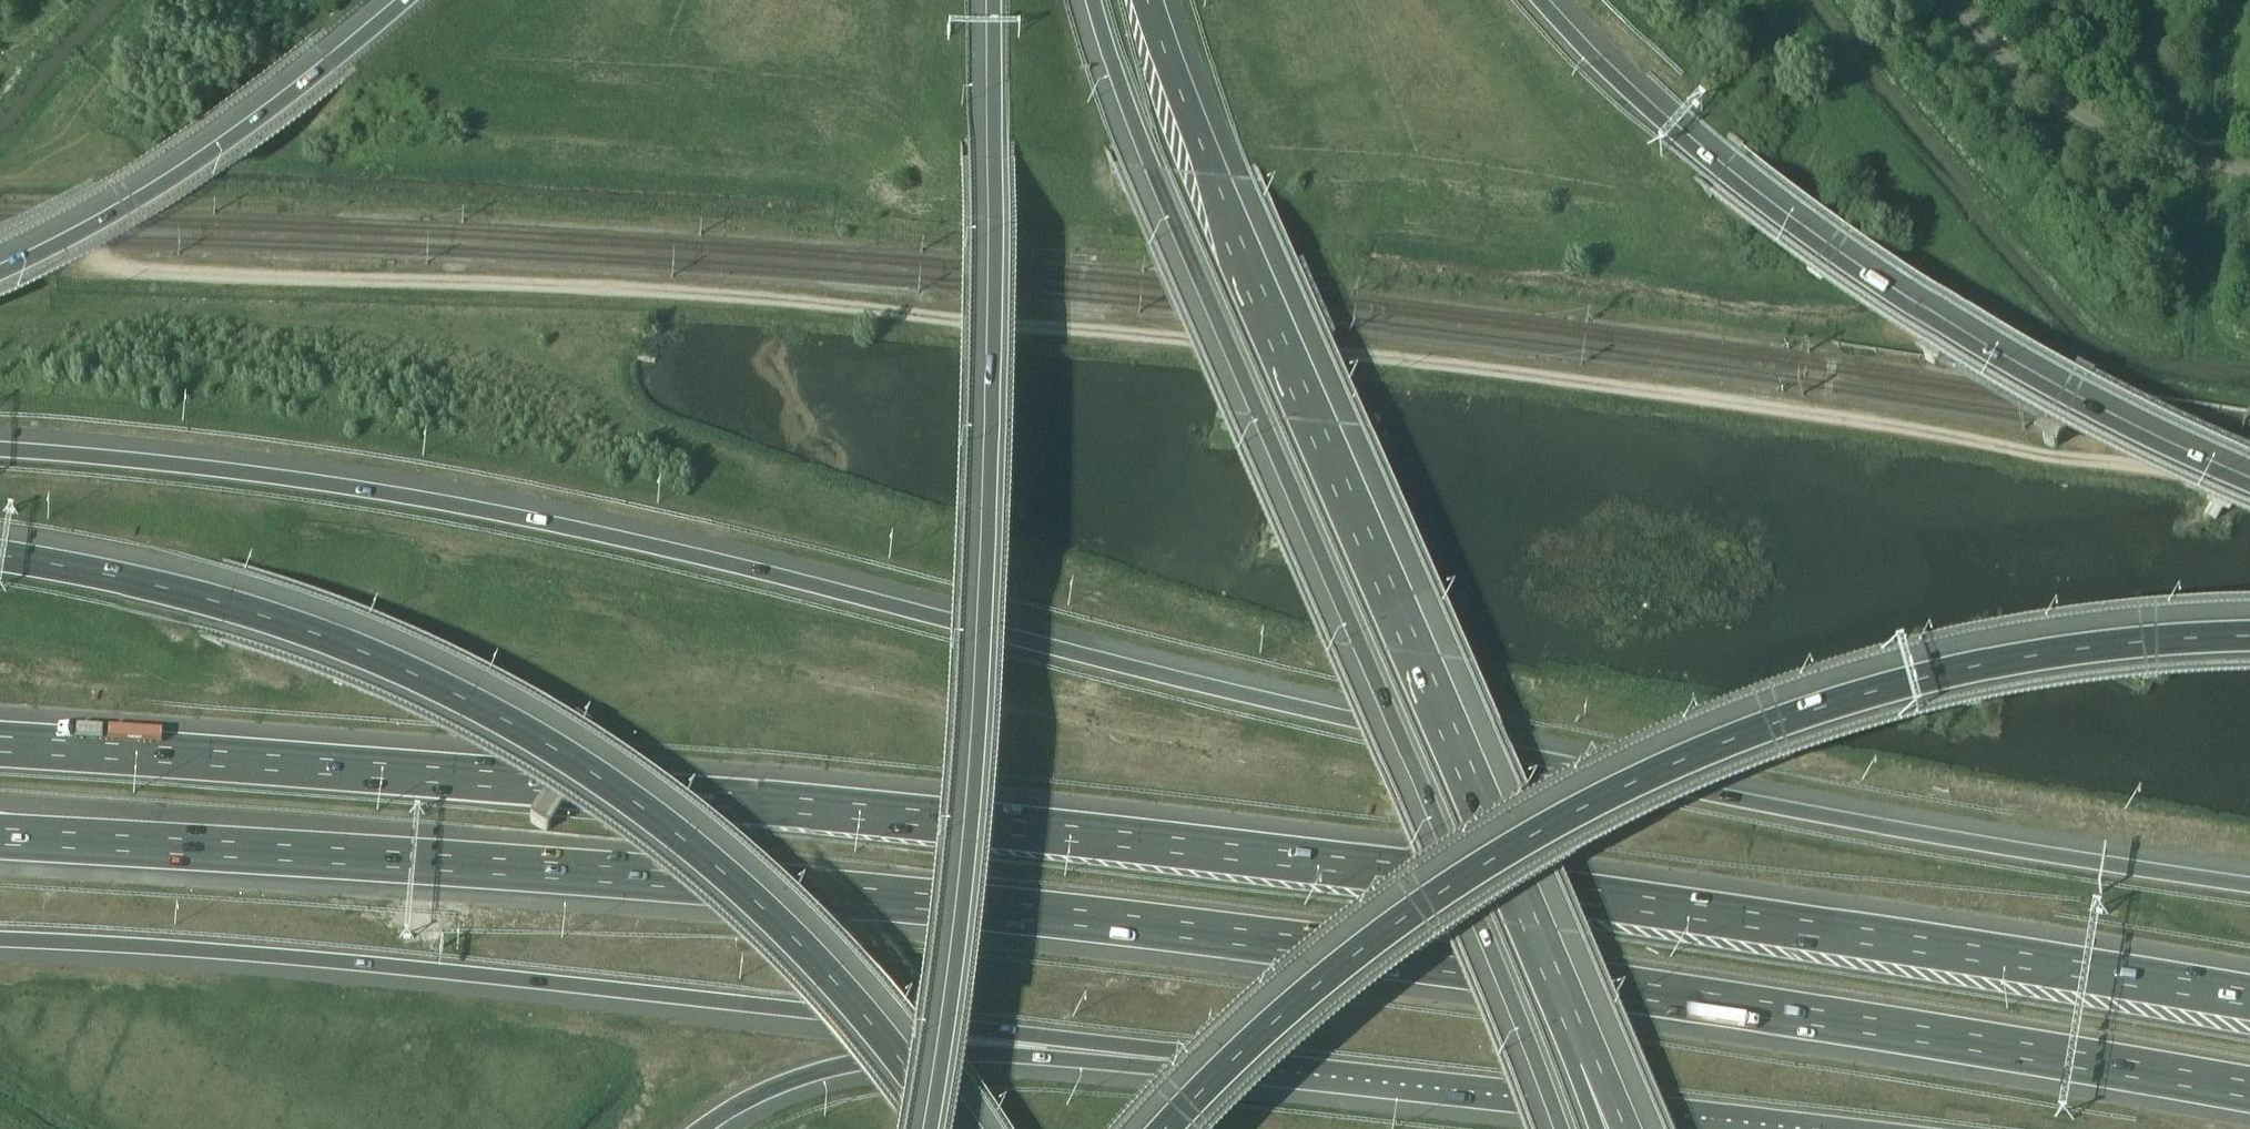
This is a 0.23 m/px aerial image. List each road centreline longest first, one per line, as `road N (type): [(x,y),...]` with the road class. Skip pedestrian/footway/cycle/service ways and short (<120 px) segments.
road 1 (motorway): [(2249,887),(1574,771),(563,529),(343,489),(0,454)]
road 2 (motorway): [(0,838),(886,899),(1782,1013),(2249,1091)]
road 3 (motorway): [(2249,994),(1376,872),(739,803),(0,746)]
road 4 (track): [(2046,456),(1477,369),(755,298),(114,268)]
road 5 (motorway): [(0,944),(397,966),(1245,1060)]
road 6 (motorway): [(1090,0),(1151,177),(1557,1128)]
road 7 (motorway): [(2249,666),(2138,673),(1963,701),(1837,734),(1666,800),(1513,877),(1370,973),(1193,1128)]
road 8 (motorway): [(954,1128),(881,1031),(772,919),(667,830),(545,749),(405,677),(279,626),(148,589),(0,562)]
road 9 (motorway): [(992,0),(987,623),(963,911),(930,1128)]
road 10 (motorway): [(1573,1041),(1271,338),(1144,0)]
road 11 (motorway): [(2249,502),(1964,357),(1832,268),(1726,184),(1541,0)]
road 12 (motorway): [(1245,1060),(1872,1128)]
road 13 (motorway): [(706,1128),(777,1080),(882,1056),(1055,1054),(1159,1066),(1245,1060)]
road 14 (motorway): [(404,0),(195,168),(0,275)]

